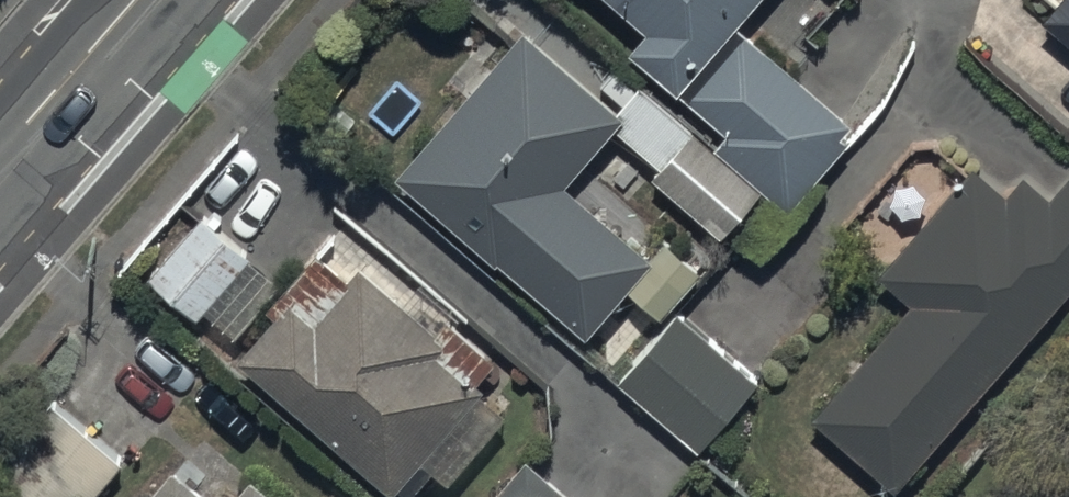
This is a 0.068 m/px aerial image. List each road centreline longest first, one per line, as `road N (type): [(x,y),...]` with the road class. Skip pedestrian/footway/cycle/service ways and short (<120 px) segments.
road 1 (tertiary): [(0,158),(137,0)]

